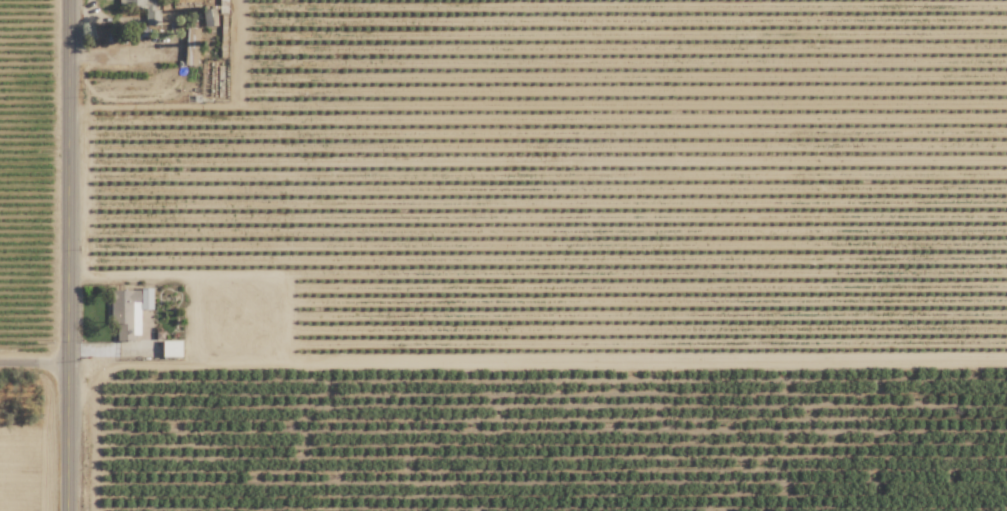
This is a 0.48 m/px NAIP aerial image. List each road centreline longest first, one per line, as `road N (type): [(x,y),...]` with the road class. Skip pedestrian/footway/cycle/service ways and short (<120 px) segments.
road 1 (tertiary): [(76,0),(75,510)]

